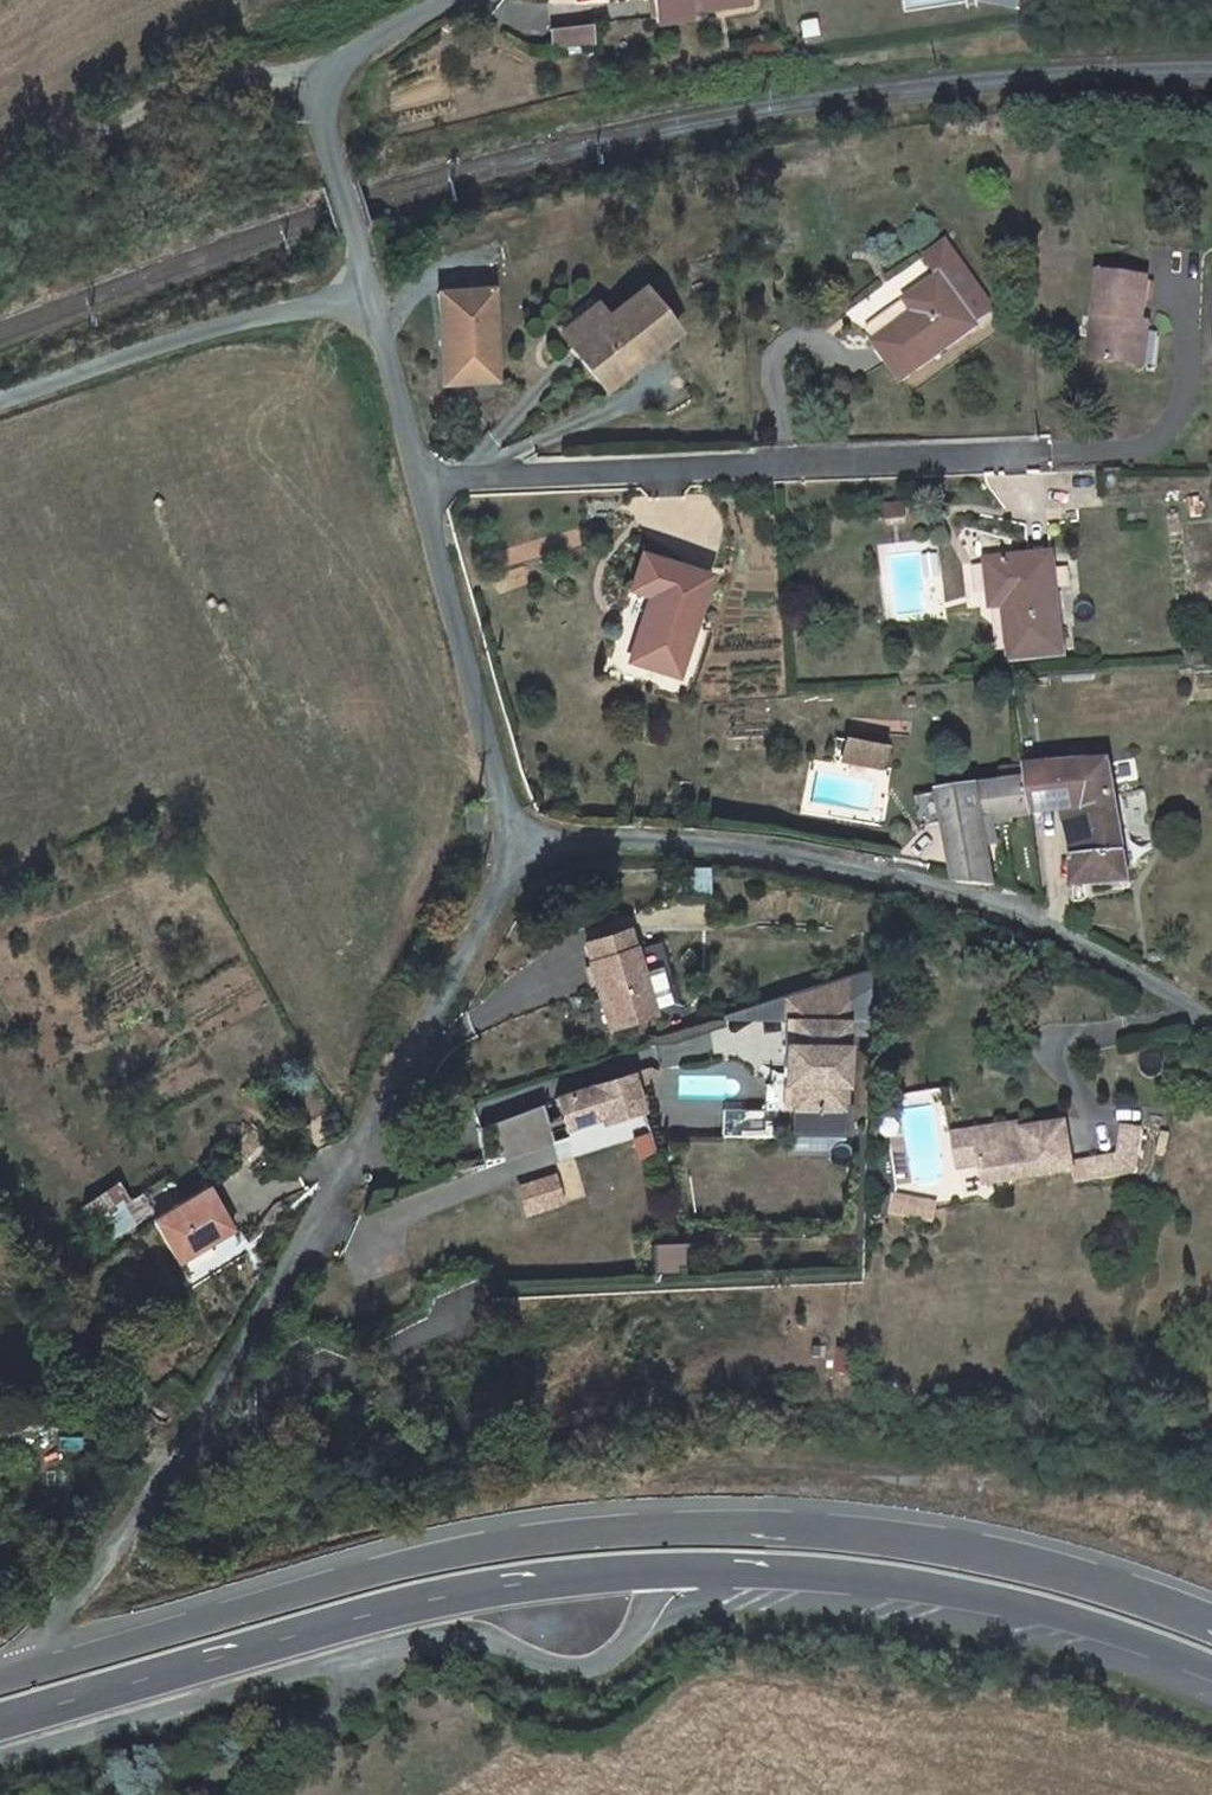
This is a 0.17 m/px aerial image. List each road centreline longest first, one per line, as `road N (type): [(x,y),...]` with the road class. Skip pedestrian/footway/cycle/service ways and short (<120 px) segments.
road 1 (secondary): [(0,1726),(452,1598),(562,1577),(680,1570),(786,1572),(1003,1601),(1211,1667)]
road 2 (secondary): [(1211,1624),(1114,1587),(880,1536),(654,1527),(433,1556),(32,1674)]
road 3 (unclassified): [(32,1674),(39,1632),(131,1521),(351,1168),(511,867),(508,848)]
road 4 (unclassified): [(508,848),(668,844),(872,879),(1061,941),(1211,1022)]
road 5 (unclassified): [(508,848),(492,748),(426,483),(357,292)]
road 6 (unclassified): [(0,399),(187,334),(357,292)]
road 7 (unclassified): [(357,292),(309,107),(323,72),(439,0)]
road 8 (track): [(0,180),(155,107),(323,72)]

